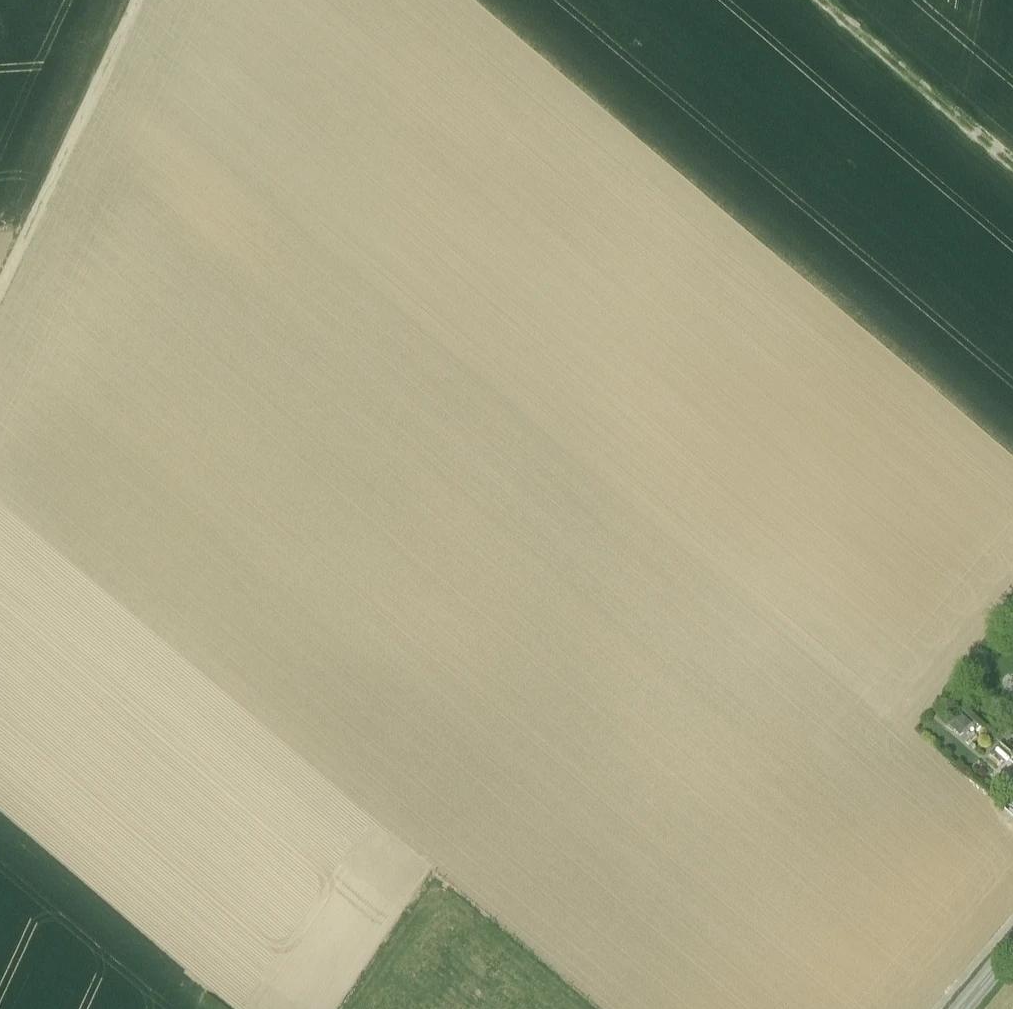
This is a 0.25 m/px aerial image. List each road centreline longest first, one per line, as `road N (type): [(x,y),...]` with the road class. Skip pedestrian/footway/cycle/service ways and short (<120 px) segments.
road 1 (track): [(0,291),(137,0)]
road 2 (track): [(821,0),(1012,163)]

